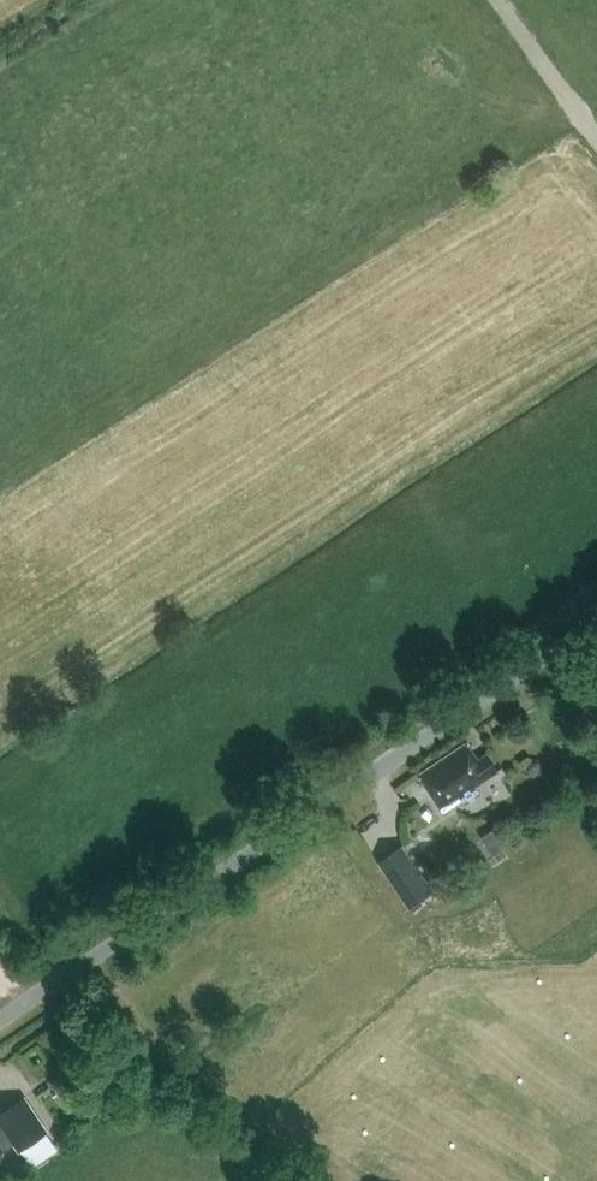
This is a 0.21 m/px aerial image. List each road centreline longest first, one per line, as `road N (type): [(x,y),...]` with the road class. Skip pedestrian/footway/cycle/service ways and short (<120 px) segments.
road 1 (unclassified): [(0,1017),(596,621)]

